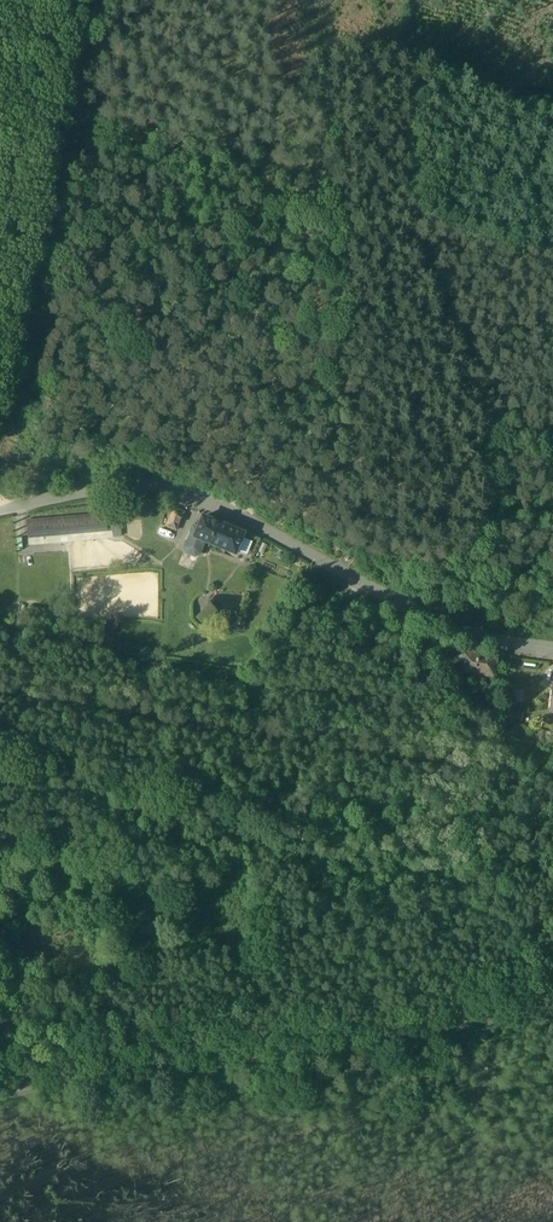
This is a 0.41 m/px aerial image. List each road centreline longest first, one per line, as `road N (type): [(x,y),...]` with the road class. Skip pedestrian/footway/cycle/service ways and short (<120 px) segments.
road 1 (residential): [(0,512),(121,488),(178,492),(248,517),(408,607),(483,636),(552,650)]
road 2 (residential): [(552,1007),(0,1096)]
road 3 (track): [(390,597),(375,627),(318,695)]

